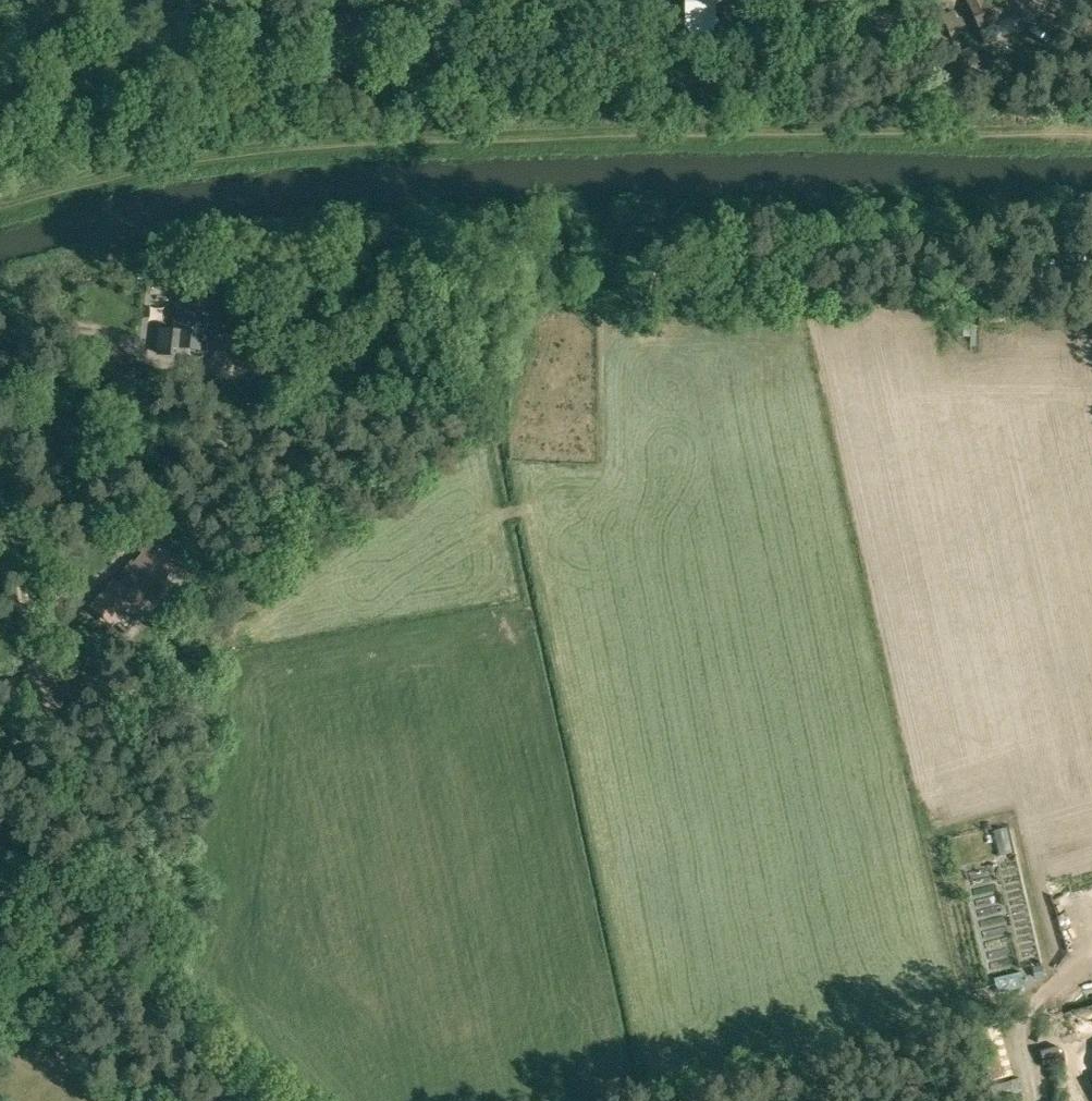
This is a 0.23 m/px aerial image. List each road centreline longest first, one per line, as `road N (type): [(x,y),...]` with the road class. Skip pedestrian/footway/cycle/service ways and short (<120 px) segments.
road 1 (track): [(1091,142),(421,142),(219,161),(44,186),(0,202)]
road 2 (track): [(0,482),(37,687),(66,762),(95,924),(129,988),(242,1100)]
road 3 (track): [(141,345),(98,324),(67,322),(33,337),(15,357),(0,457)]

